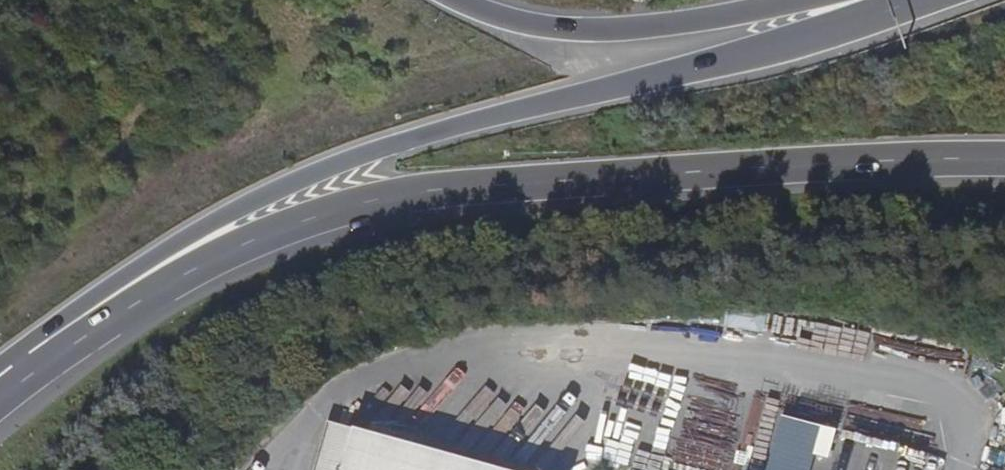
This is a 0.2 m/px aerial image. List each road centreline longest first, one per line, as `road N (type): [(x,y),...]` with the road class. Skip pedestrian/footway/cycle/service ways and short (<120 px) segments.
road 1 (trunk): [(43,361),(205,264),(382,198),(907,157),(1004,158)]
road 2 (trunk): [(43,361),(72,313),(181,241),(272,195),(376,151),(856,19),(878,0)]
road 3 (motorway): [(462,0),(524,25),(613,32),(788,0)]

